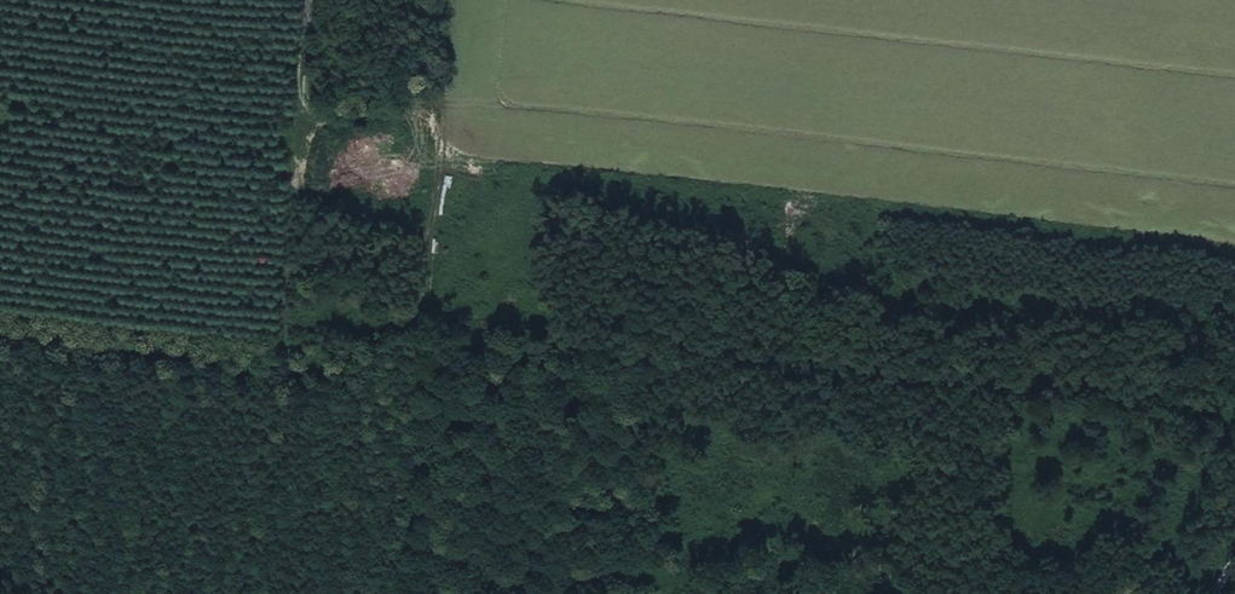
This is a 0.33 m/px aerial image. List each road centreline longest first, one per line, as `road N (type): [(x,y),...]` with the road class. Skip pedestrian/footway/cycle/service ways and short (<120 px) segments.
road 1 (track): [(397,593),(420,371),(312,365),(292,359),(289,344),(314,0)]

